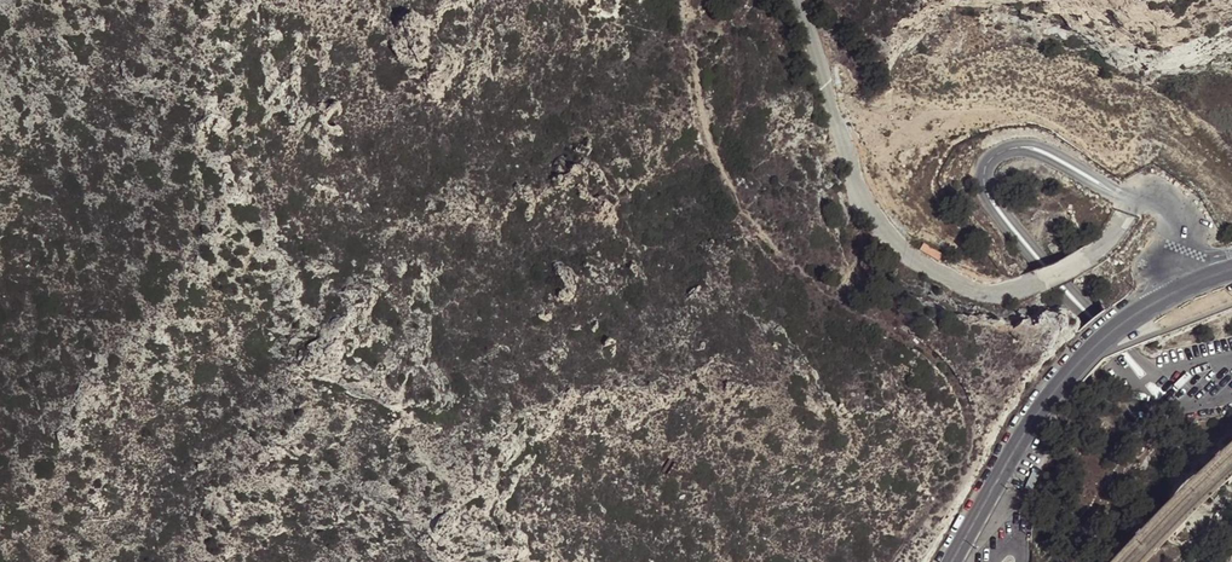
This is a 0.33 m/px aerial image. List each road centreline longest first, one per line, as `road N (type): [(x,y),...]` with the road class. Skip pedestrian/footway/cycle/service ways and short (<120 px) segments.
road 1 (primary): [(951,561),(1032,421),(1069,373),(1141,311),(1231,268)]

